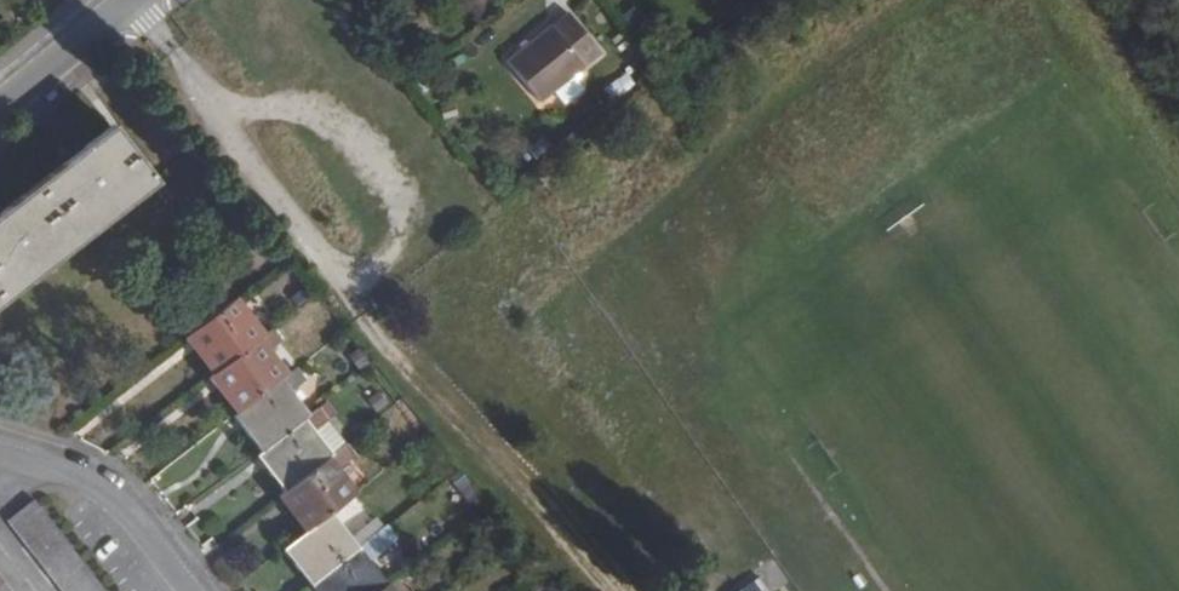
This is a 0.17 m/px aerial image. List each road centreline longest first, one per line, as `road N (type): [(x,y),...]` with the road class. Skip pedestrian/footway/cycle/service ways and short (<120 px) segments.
road 1 (residential): [(0,446),(109,485),(197,590)]
road 2 (residential): [(130,0),(0,108)]

